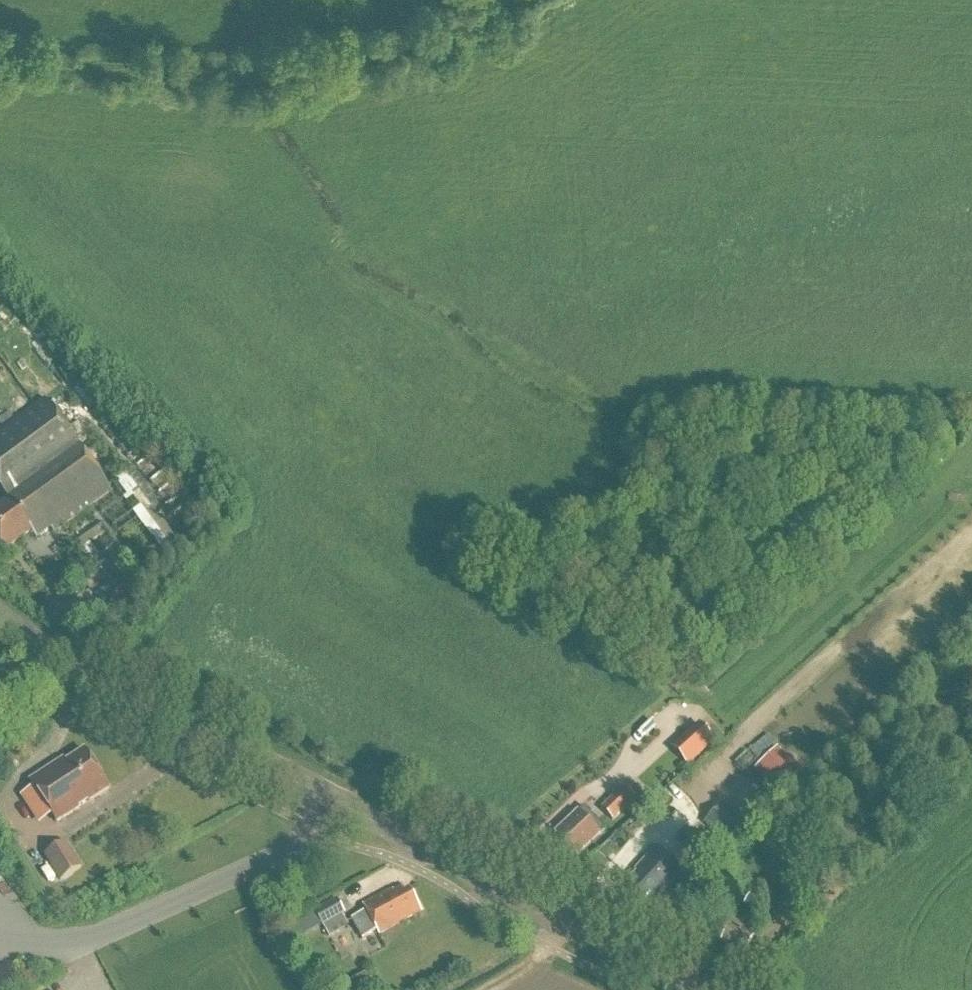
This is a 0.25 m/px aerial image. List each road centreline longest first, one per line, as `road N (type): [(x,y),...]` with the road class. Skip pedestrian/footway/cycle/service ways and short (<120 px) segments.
road 1 (secondary): [(704,989),(0,639)]
road 2 (track): [(464,26),(380,50),(257,69),(0,59)]

